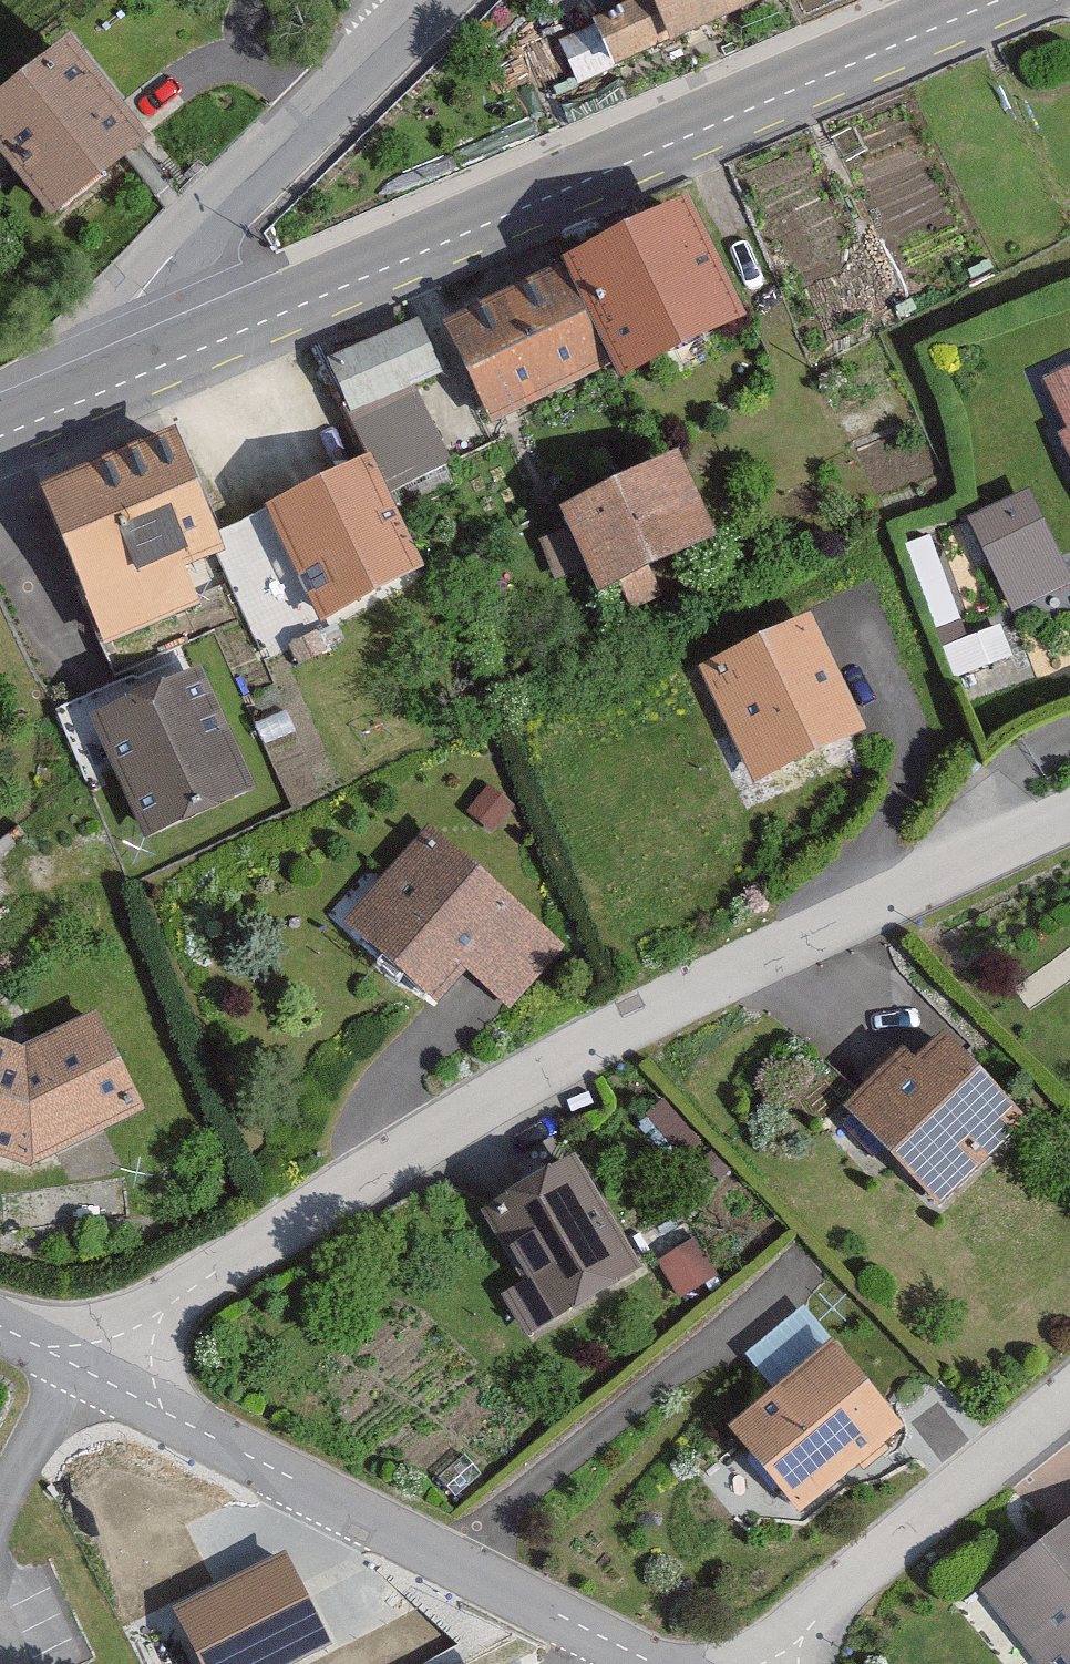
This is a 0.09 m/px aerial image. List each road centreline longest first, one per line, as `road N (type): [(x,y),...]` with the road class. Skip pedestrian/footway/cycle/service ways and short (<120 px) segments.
road 1 (residential): [(77,1358),(539,1072),(670,1000),(1069,808)]
road 2 (primary): [(986,0),(65,402)]
road 3 (residential): [(656,1663),(77,1358)]
road 4 (residential): [(368,61),(65,402)]
road 5 (residential): [(1069,1398),(763,1663)]

